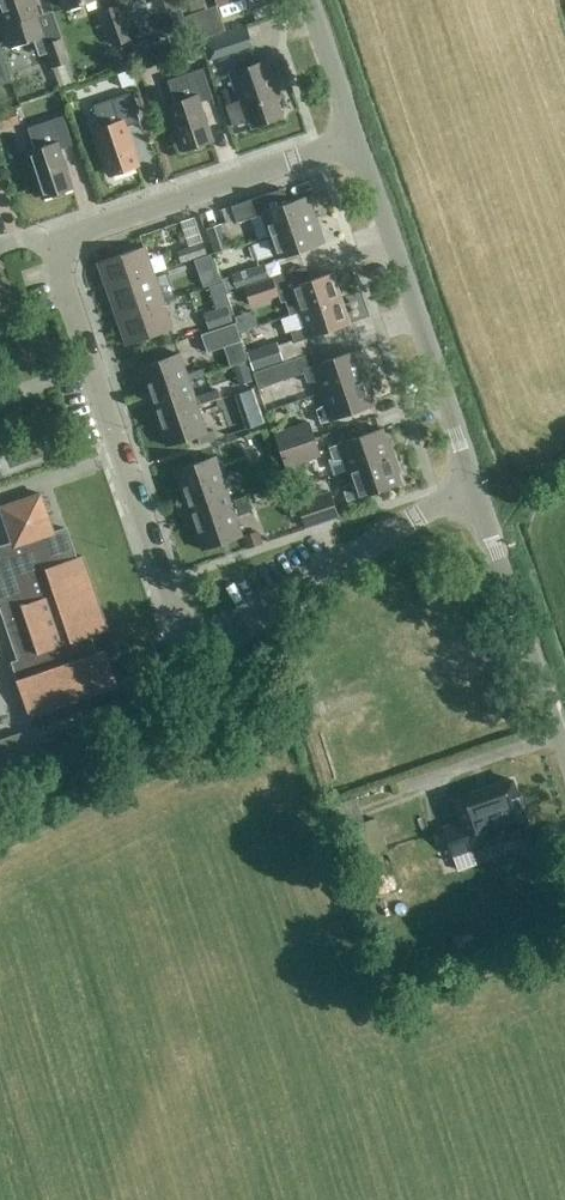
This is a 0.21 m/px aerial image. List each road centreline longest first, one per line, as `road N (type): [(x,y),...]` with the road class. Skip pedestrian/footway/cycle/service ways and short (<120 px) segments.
road 1 (residential): [(475,492),(439,504),(202,647),(187,642),(50,242),(354,141)]
road 2 (unclassified): [(475,492),(354,141)]
road 3 (unclassified): [(564,749),(475,492)]
road 4 (unclassified): [(354,141),(307,0)]

